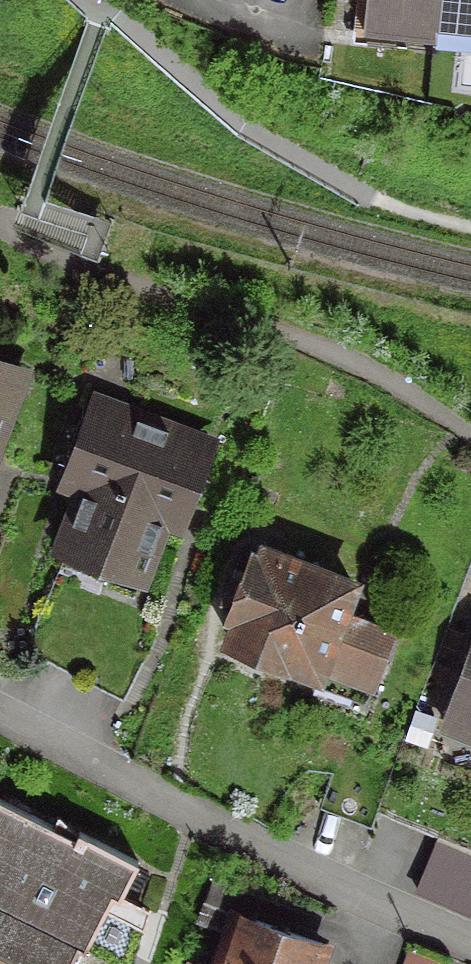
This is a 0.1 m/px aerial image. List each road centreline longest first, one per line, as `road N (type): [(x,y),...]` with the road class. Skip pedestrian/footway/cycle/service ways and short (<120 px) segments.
road 1 (residential): [(0,712),(124,789),(470,945)]

